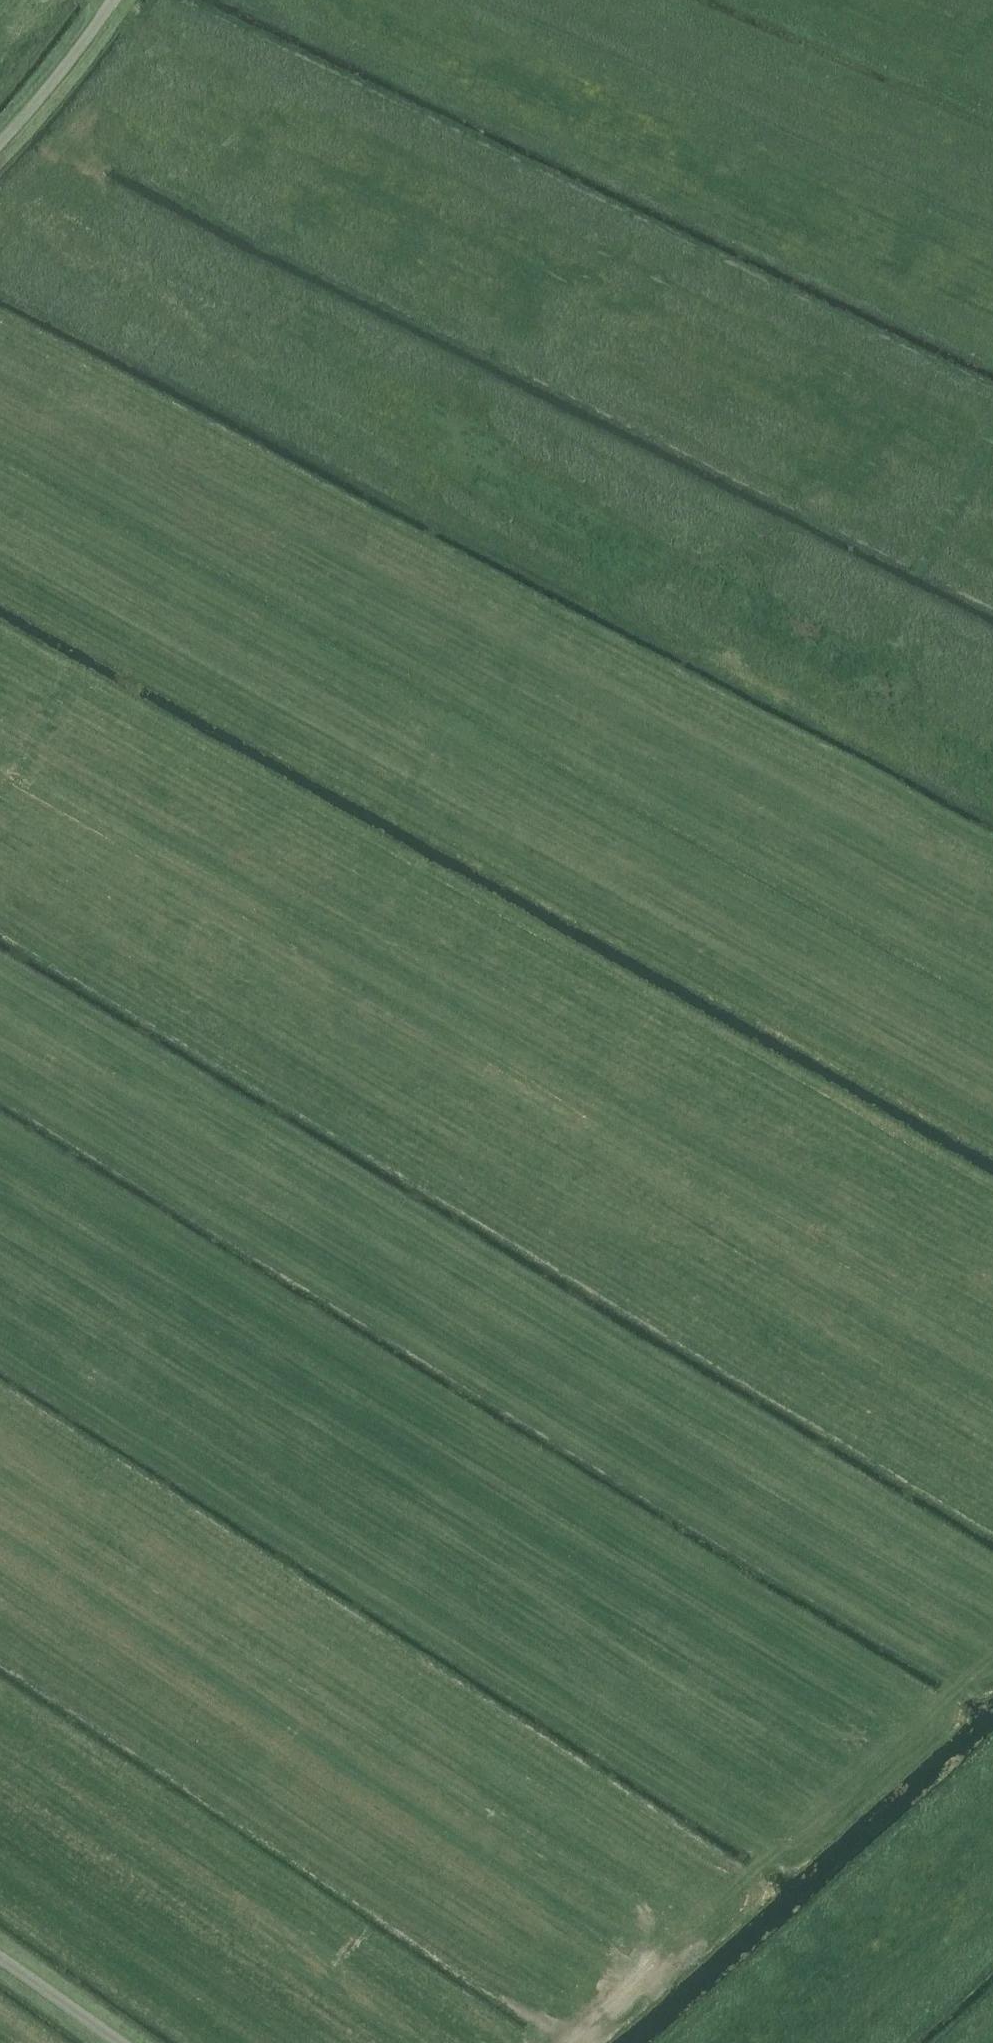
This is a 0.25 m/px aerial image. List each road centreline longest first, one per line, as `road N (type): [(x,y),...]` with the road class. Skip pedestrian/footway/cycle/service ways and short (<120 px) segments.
road 1 (unclassified): [(0,142),(112,0)]
road 2 (unclassified): [(122,2042),(0,1957)]

